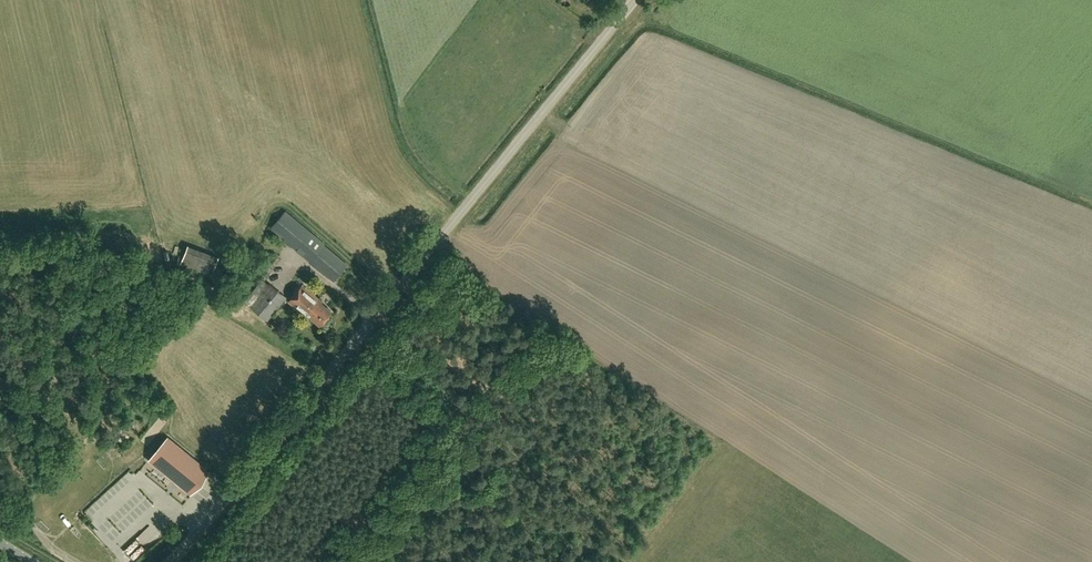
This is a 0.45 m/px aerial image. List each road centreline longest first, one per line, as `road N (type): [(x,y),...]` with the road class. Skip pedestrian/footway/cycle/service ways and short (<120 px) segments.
road 1 (unclassified): [(170,561),(636,0)]
road 2 (track): [(321,561),(533,320)]

